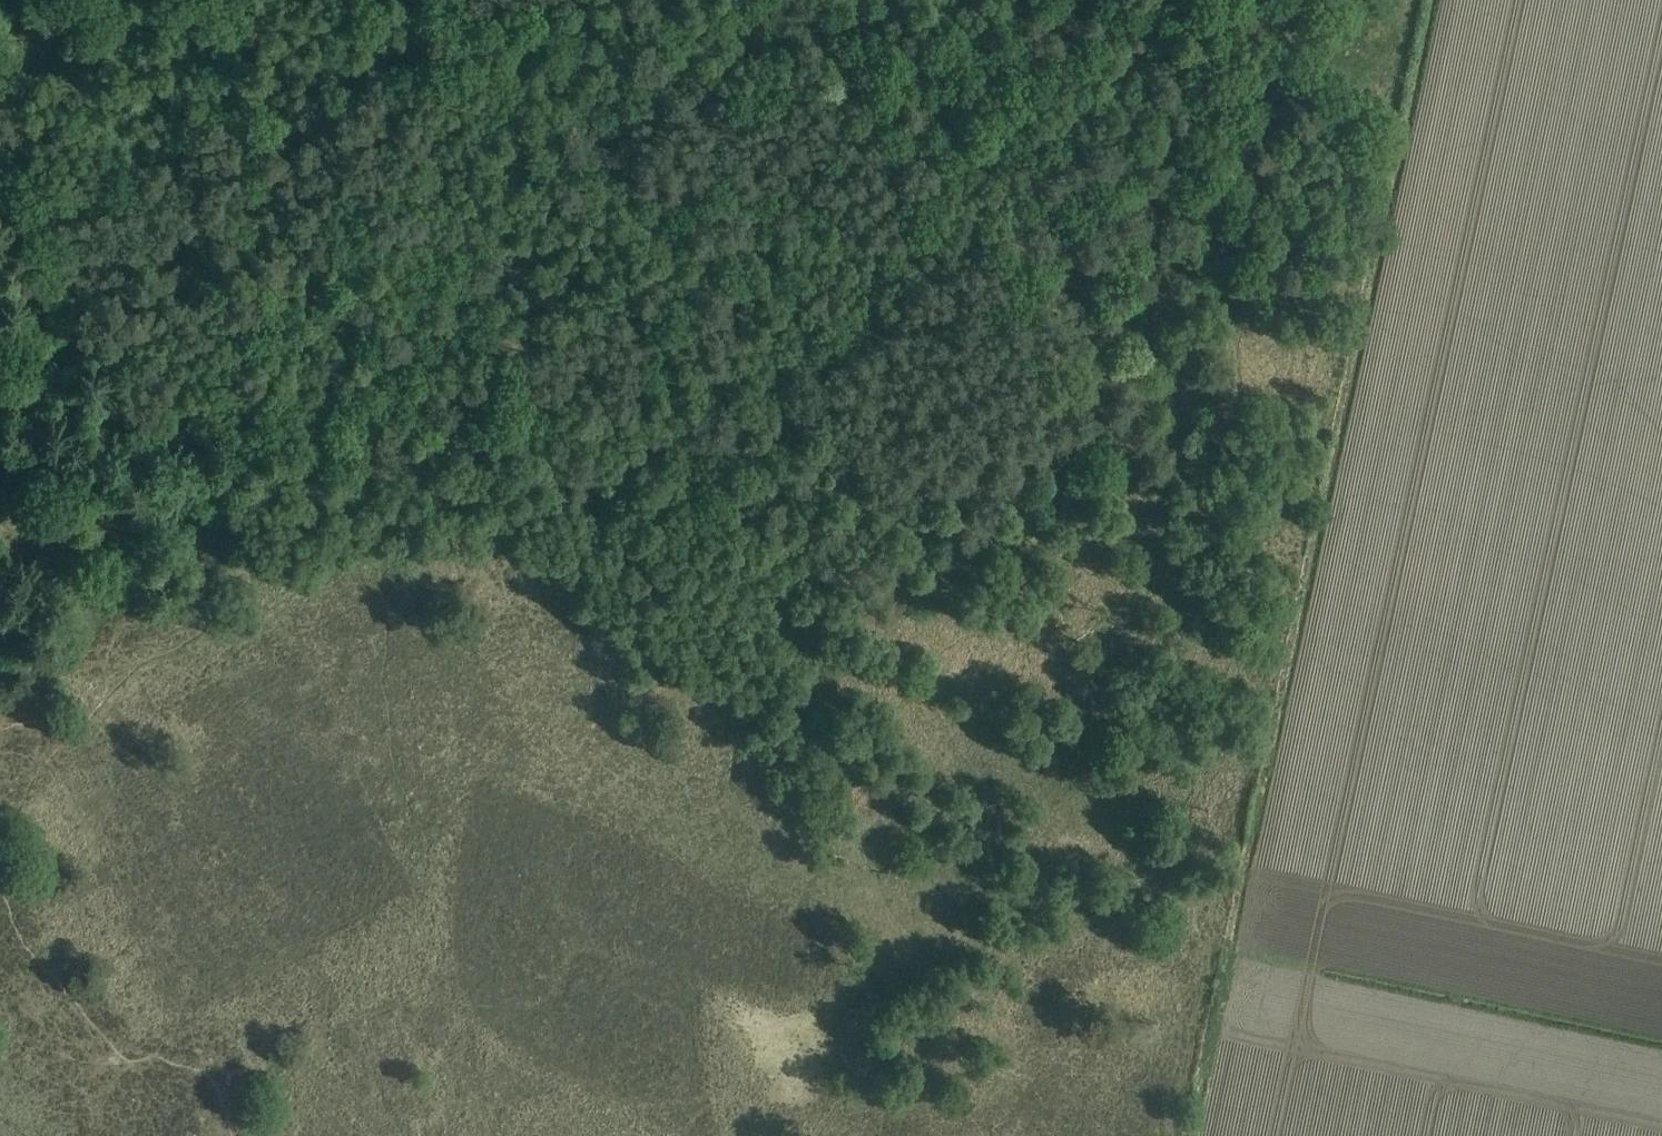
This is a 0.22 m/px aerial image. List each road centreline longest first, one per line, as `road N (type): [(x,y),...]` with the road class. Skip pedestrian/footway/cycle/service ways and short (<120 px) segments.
road 1 (track): [(1272,0),(1397,125)]
road 2 (track): [(101,0),(33,53),(0,134)]

